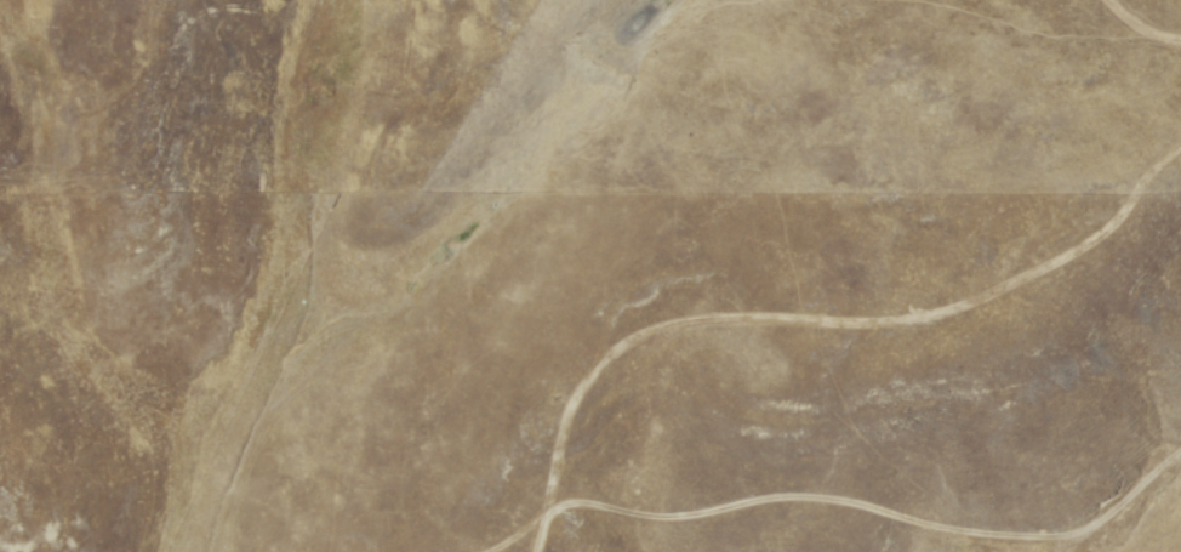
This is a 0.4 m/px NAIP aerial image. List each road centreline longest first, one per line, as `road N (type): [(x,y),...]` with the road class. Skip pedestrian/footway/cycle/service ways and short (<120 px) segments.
road 1 (track): [(534,551),(731,437),(846,411),(1180,238)]
road 2 (residential): [(0,221),(115,218),(250,147),(410,166),(474,96),(519,32),(527,0)]
road 3 (residential): [(298,551),(365,411),(384,250),(410,166)]

